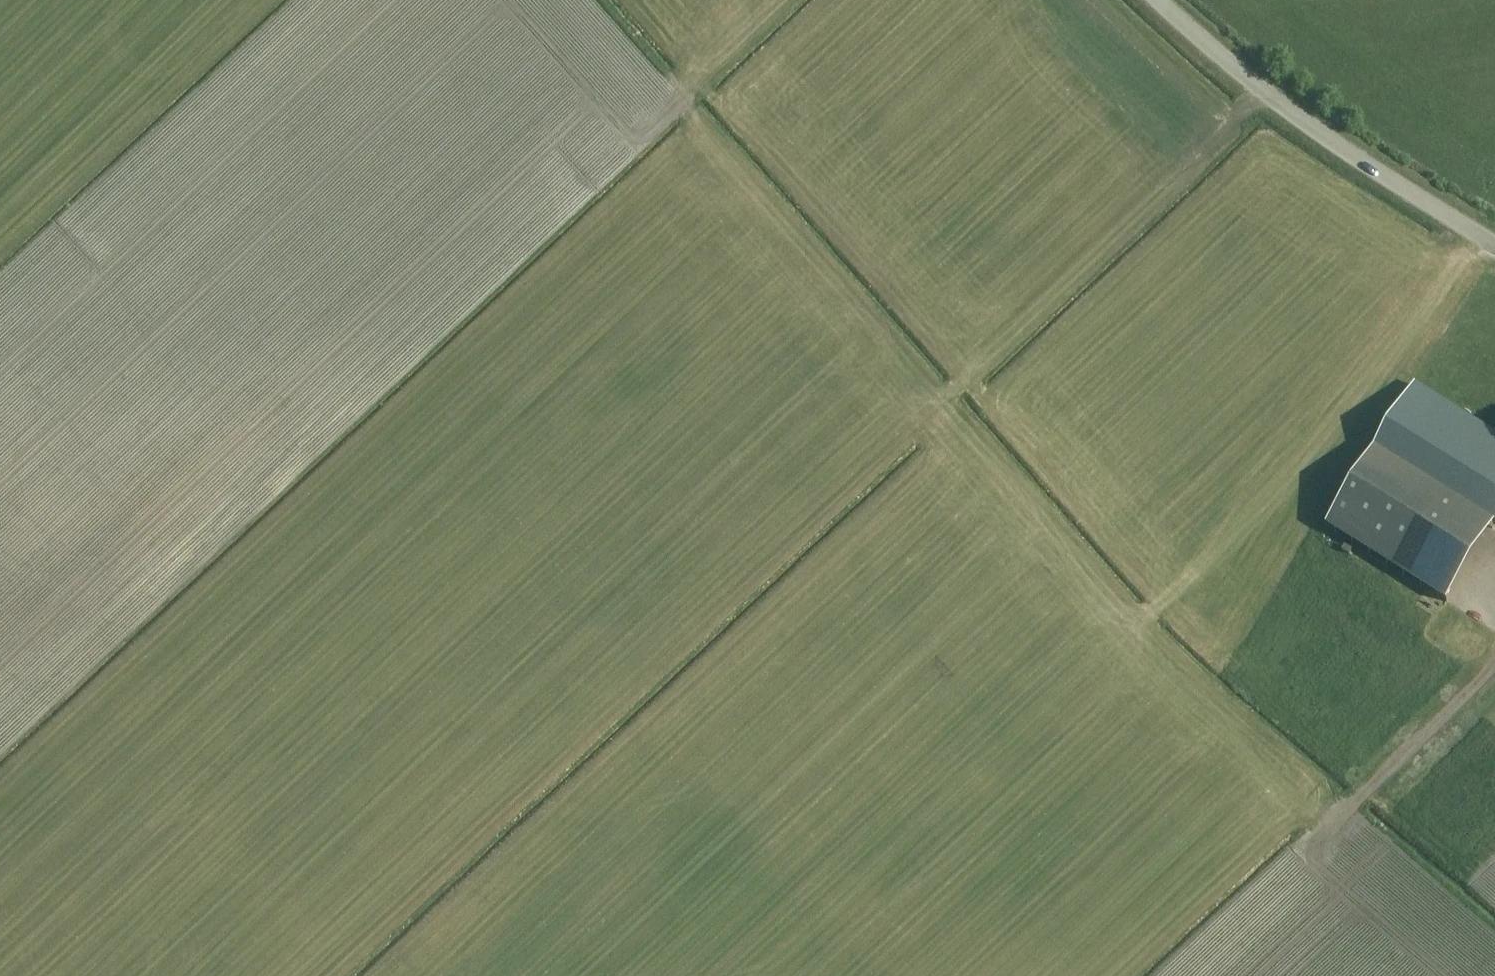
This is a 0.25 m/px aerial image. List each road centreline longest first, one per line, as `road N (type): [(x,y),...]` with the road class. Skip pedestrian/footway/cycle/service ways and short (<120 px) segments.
road 1 (unclassified): [(1494,245),(1323,137),(1213,51),(1162,0)]
road 2 (track): [(1494,658),(1346,808)]

